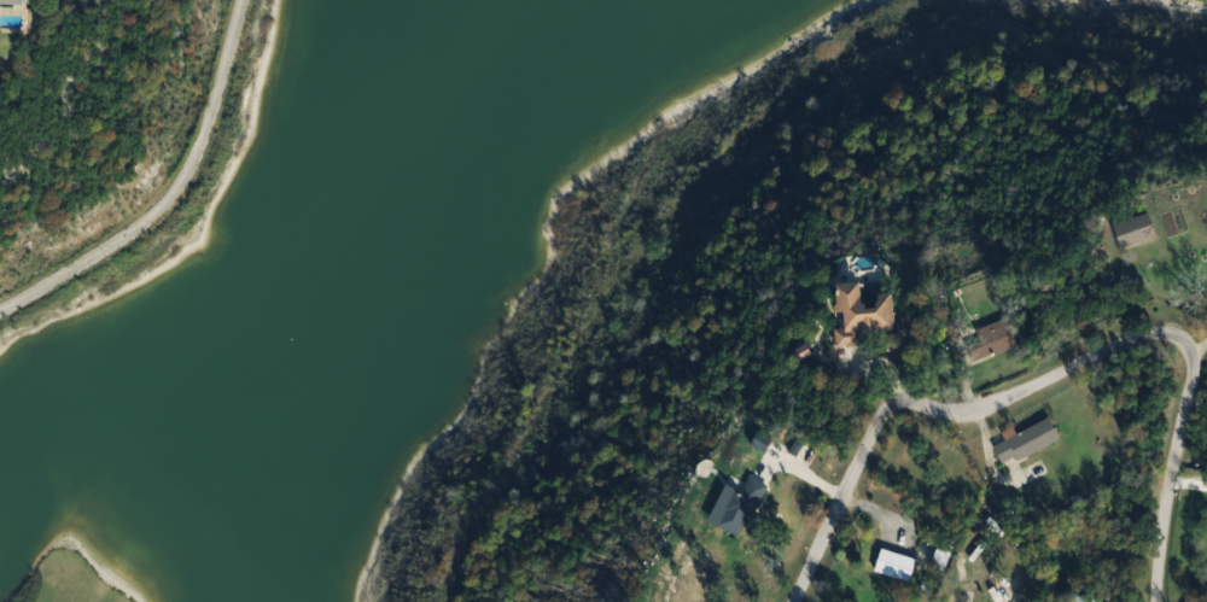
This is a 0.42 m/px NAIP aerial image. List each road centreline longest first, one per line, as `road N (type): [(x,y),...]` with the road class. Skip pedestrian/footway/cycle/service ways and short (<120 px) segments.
road 1 (residential): [(795,601),(884,423),(896,415),(990,416),(1151,343),(1196,357),(1164,520),(1156,601)]
road 2 (residential): [(0,313),(99,257),(181,180),(240,0)]

